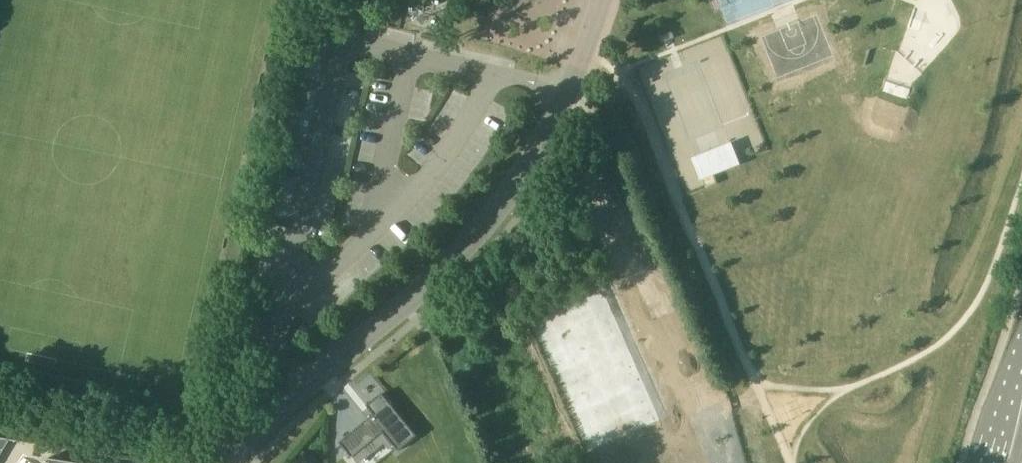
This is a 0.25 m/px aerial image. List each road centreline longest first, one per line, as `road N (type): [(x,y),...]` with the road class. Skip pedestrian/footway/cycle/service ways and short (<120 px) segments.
road 1 (unclassified): [(222,462),(455,250),(497,200),(544,129),(599,0)]

